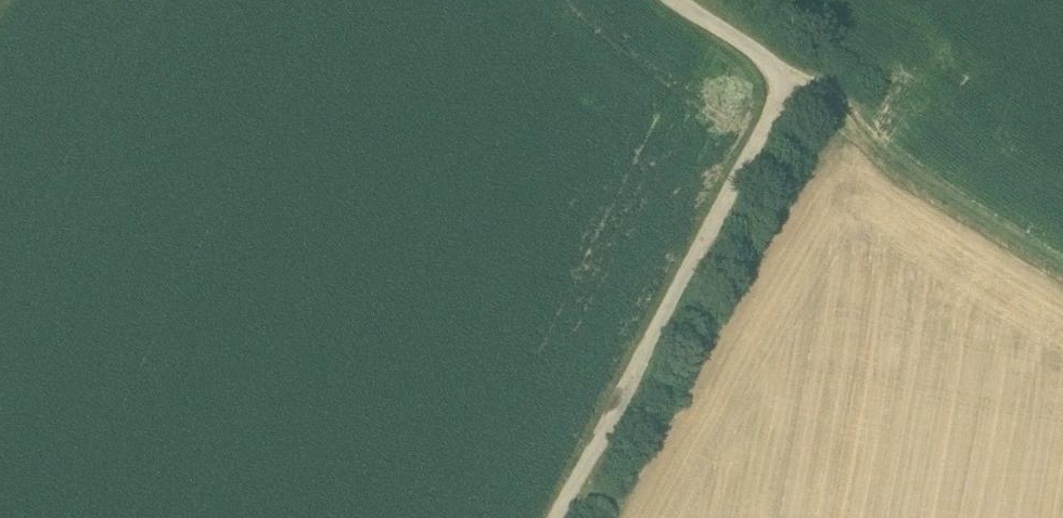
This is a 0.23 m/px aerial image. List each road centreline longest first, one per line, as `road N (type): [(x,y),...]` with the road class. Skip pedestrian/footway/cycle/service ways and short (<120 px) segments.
road 1 (unclassified): [(564,517),(786,81),(769,55),(682,0)]
road 2 (track): [(786,81),(829,86),(871,144),(1062,264)]

